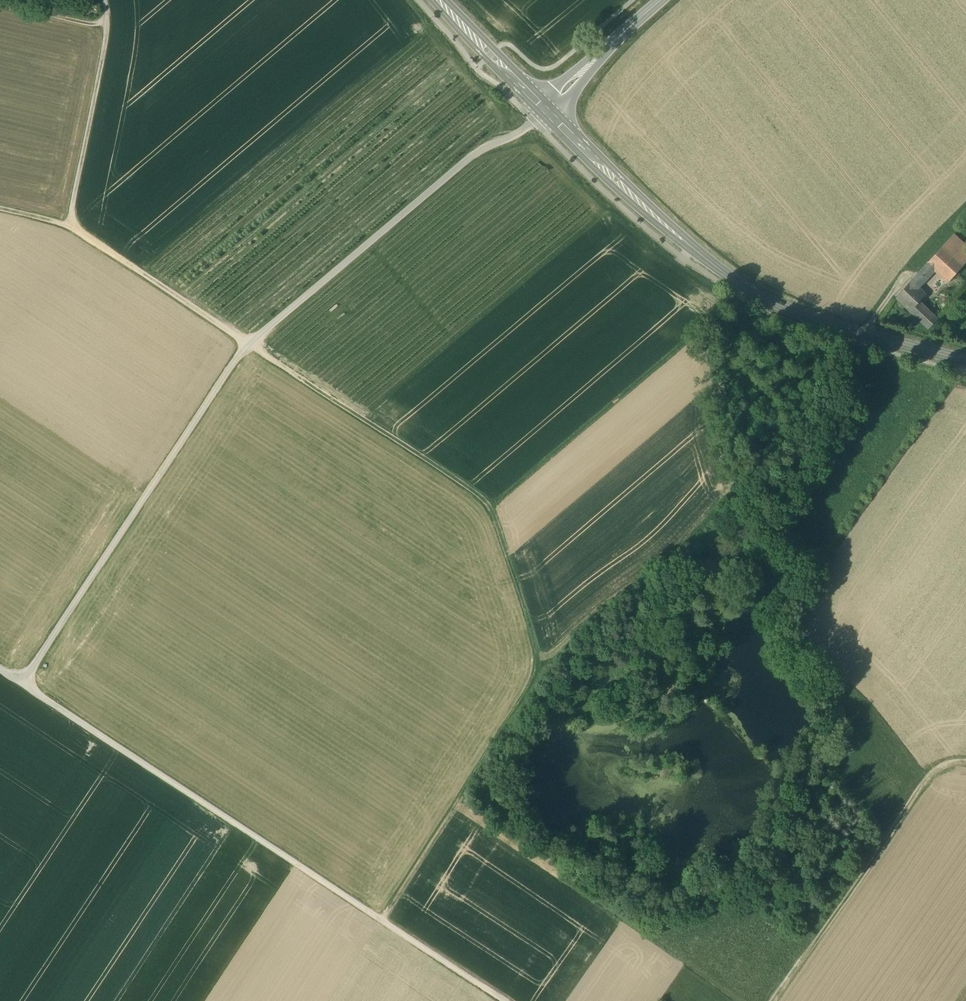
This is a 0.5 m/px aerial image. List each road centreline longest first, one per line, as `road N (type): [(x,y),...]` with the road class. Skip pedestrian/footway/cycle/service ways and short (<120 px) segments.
road 1 (track): [(23,683),(241,354),(476,152),(530,127),(543,107)]
road 2 (track): [(545,682),(484,499),(66,224),(0,208)]
road 3 (track): [(502,1000),(23,683)]
road 4 (secondary): [(965,360),(804,316),(747,288),(693,249),(543,107)]
road 5 (track): [(862,334),(845,376),(813,415),(636,589)]
road 6 (track): [(747,288),(491,507)]
road 7 (track): [(771,1000),(944,752),(965,760)]
road 8 (track): [(66,224),(107,28),(0,4)]
road 9 (track): [(381,920),(545,682)]
road 10 (track): [(862,334),(965,209)]
road 11 (secondary): [(543,107),(661,0)]
road 12 (secondary): [(543,107),(438,0)]

